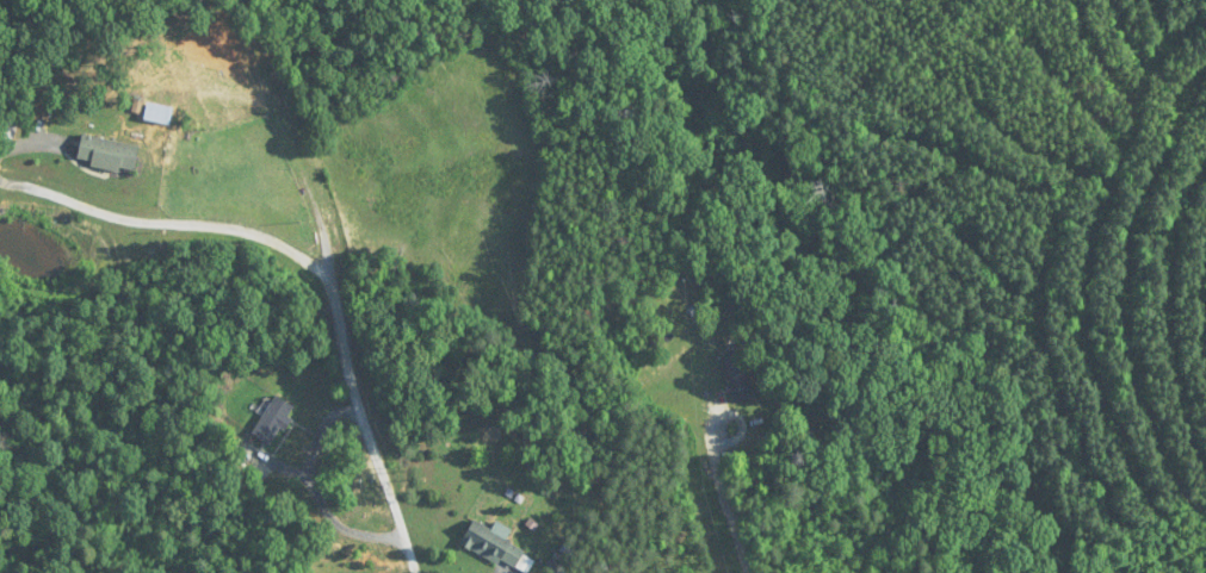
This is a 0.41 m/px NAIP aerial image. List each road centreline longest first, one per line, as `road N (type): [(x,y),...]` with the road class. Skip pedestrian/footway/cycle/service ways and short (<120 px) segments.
road 1 (residential): [(414,572),(248,0)]
road 2 (residential): [(758,572),(666,280)]

